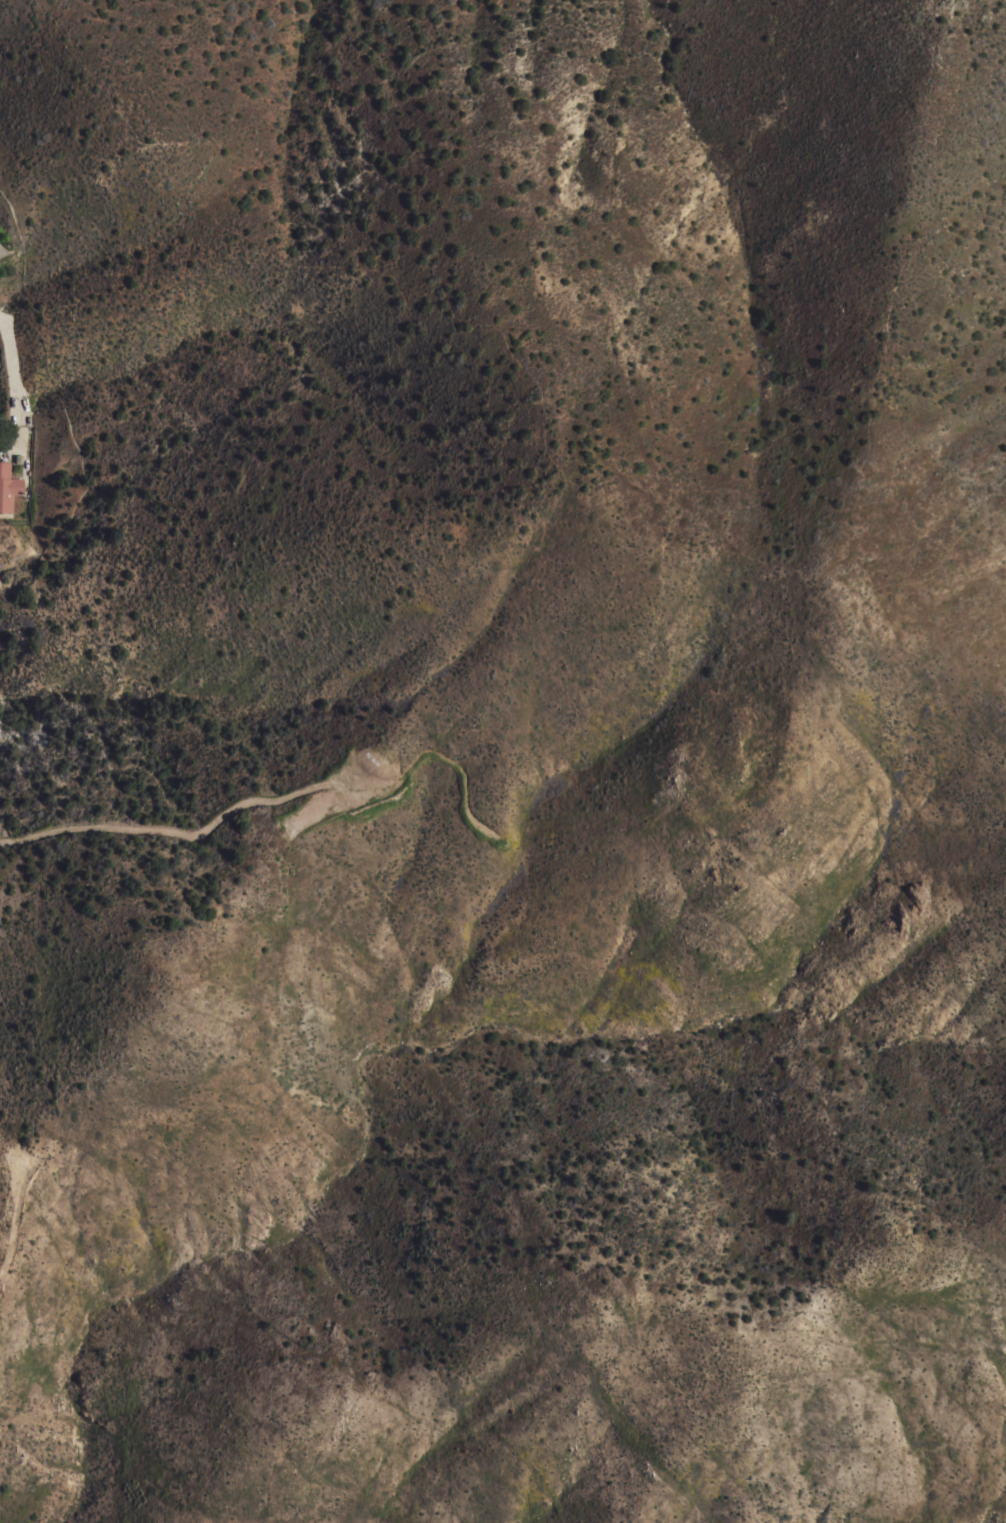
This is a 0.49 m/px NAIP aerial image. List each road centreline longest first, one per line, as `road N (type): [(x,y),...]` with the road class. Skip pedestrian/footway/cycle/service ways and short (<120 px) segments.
road 1 (residential): [(22,442),(13,360),(0,323)]

